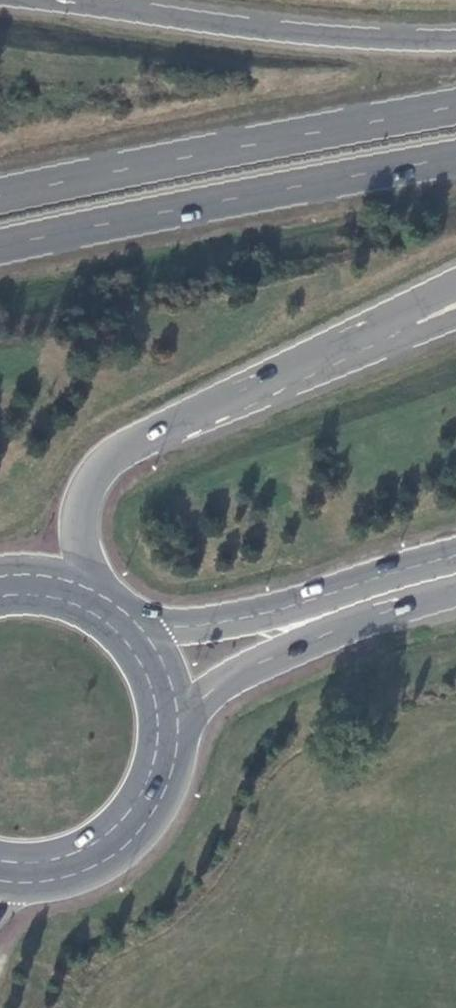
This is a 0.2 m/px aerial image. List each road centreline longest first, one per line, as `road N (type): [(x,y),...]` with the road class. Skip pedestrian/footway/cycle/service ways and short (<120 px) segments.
road 1 (trunk): [(455,104),(0,199)]
road 2 (trunk): [(0,248),(455,156)]
road 3 (trunk): [(455,38),(294,30),(51,0)]
road 4 (primary): [(455,555),(283,610),(153,626)]
road 5 (trunk): [(186,420),(455,285)]
road 6 (primary): [(190,719),(201,702),(272,658),(455,590)]
road 7 (unclassified): [(186,420),(264,399),(455,321)]
road 8 (primary): [(29,893),(93,879),(147,840),(181,784),(190,719)]
road 9 (trunk): [(93,580),(82,539),(87,487),(108,457),(186,420)]

